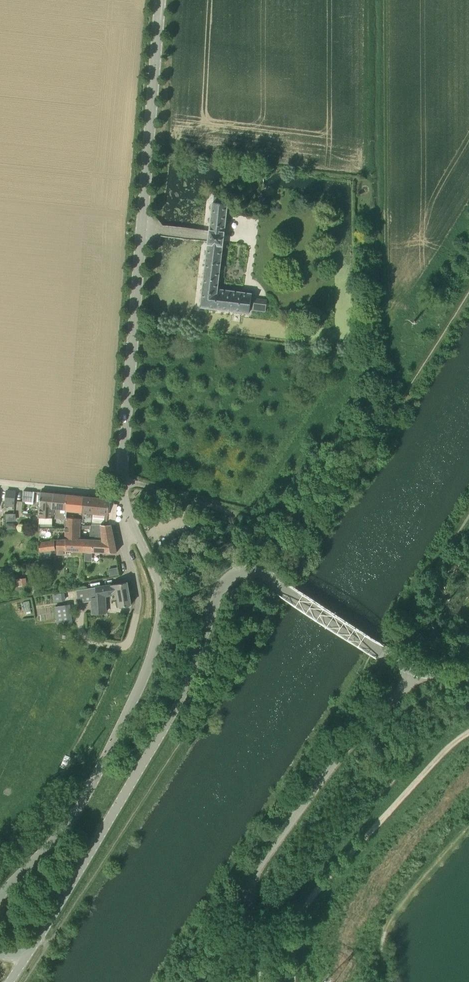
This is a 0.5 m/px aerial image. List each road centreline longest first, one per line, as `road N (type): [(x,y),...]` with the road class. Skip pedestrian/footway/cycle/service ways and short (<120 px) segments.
road 1 (tertiary): [(122,495),(160,0)]
road 2 (tertiary): [(27,956),(192,677),(224,582),(249,571),(283,587)]
road 3 (tertiary): [(0,895),(77,813),(149,665),(160,595),(122,495)]
road 4 (tertiary): [(264,981),(248,906),(251,880),(330,764),(414,670)]
road 5 (track): [(468,734),(309,900),(297,924),(293,981)]
road 6 (tertiary): [(414,670),(283,587)]
road 7 (unclassified): [(122,495),(0,482)]

